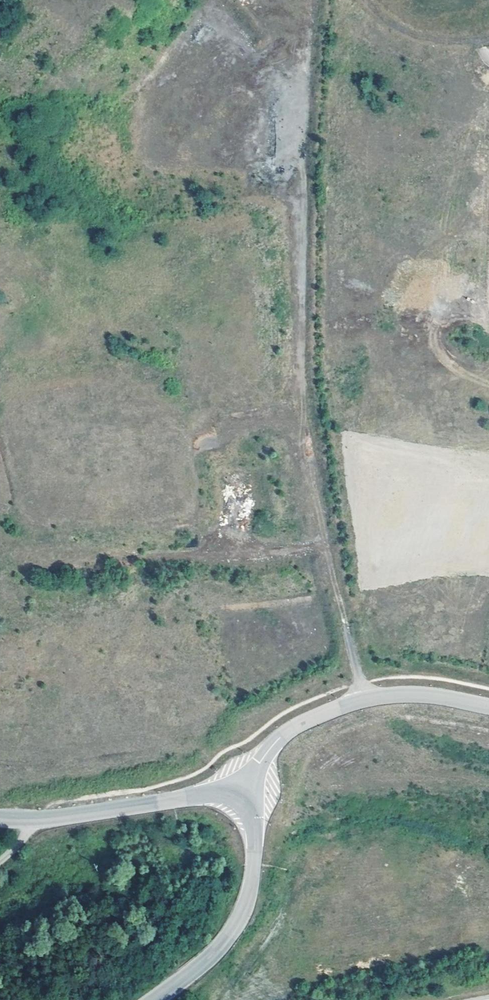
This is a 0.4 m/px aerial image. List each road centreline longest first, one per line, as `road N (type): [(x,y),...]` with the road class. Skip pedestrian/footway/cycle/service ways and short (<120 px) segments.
road 1 (unclassified): [(159,999),(221,947),(247,903),(254,817),(236,796)]
road 2 (unclassified): [(236,796),(0,818)]
road 3 (unclassified): [(365,699),(281,737),(236,796)]
road 4 (unclassified): [(488,705),(415,694),(365,699)]

